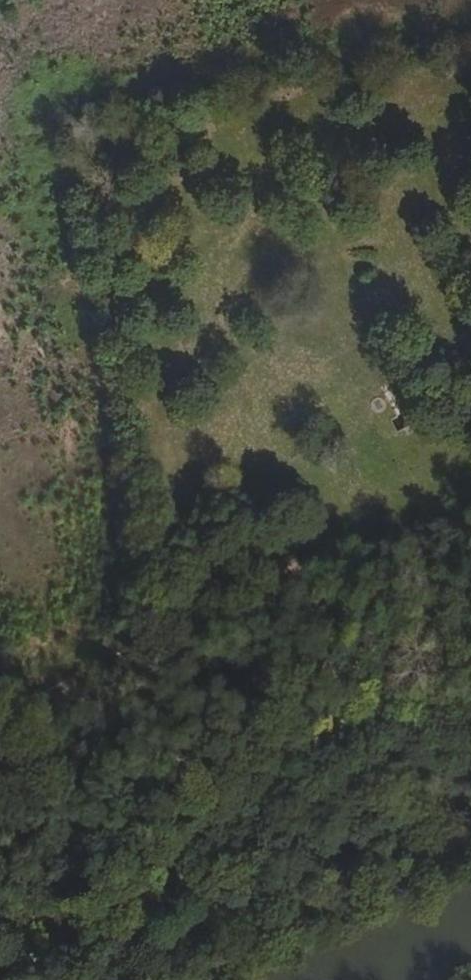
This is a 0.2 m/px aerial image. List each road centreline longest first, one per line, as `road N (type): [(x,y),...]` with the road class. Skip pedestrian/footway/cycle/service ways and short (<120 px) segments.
road 1 (track): [(470,526),(310,566),(0,716)]

